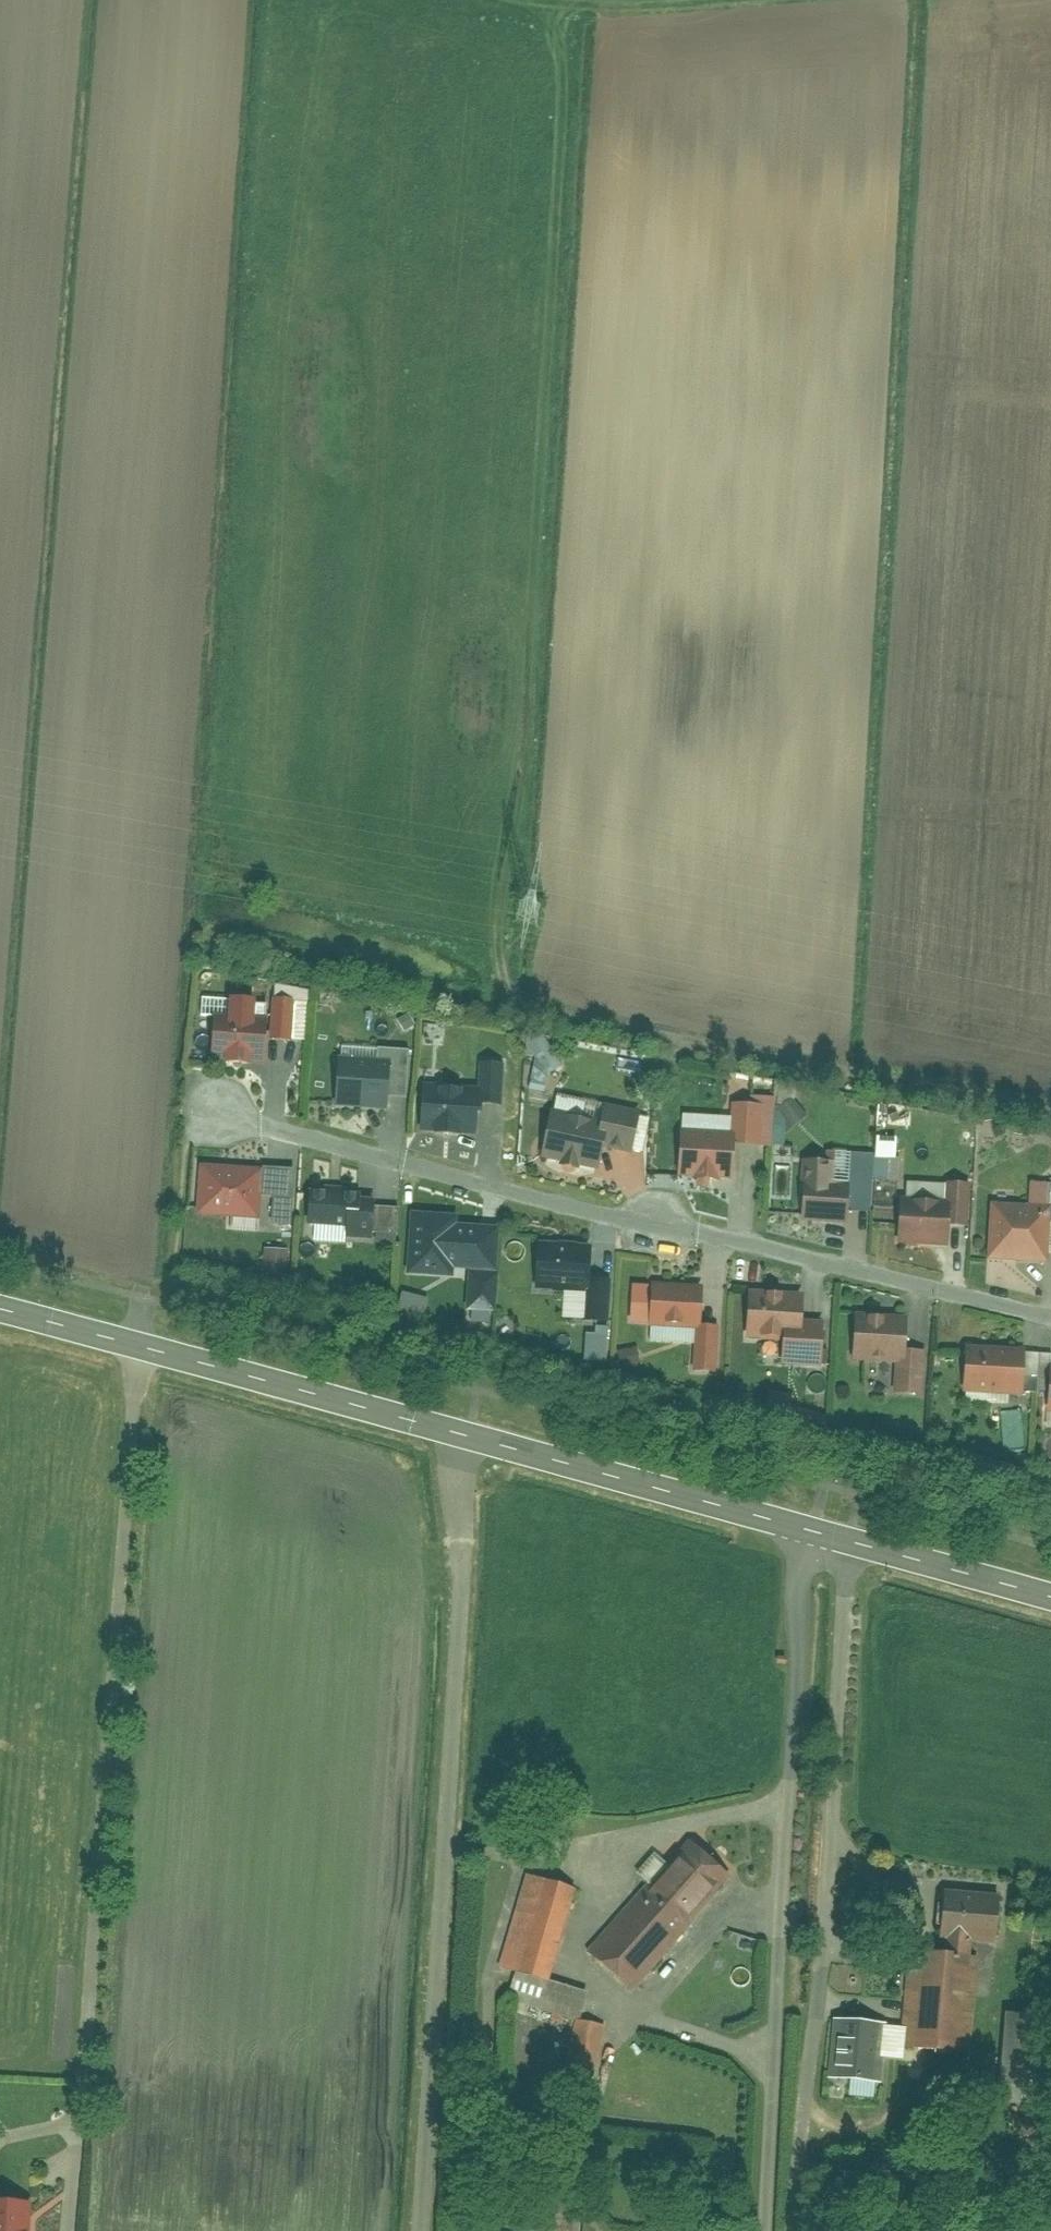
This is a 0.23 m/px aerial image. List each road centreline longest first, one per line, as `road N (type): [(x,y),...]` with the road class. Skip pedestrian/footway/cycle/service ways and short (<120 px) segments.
road 1 (secondary): [(0,1312),(1050,1600)]
road 2 (residential): [(1050,1320),(187,1105)]

